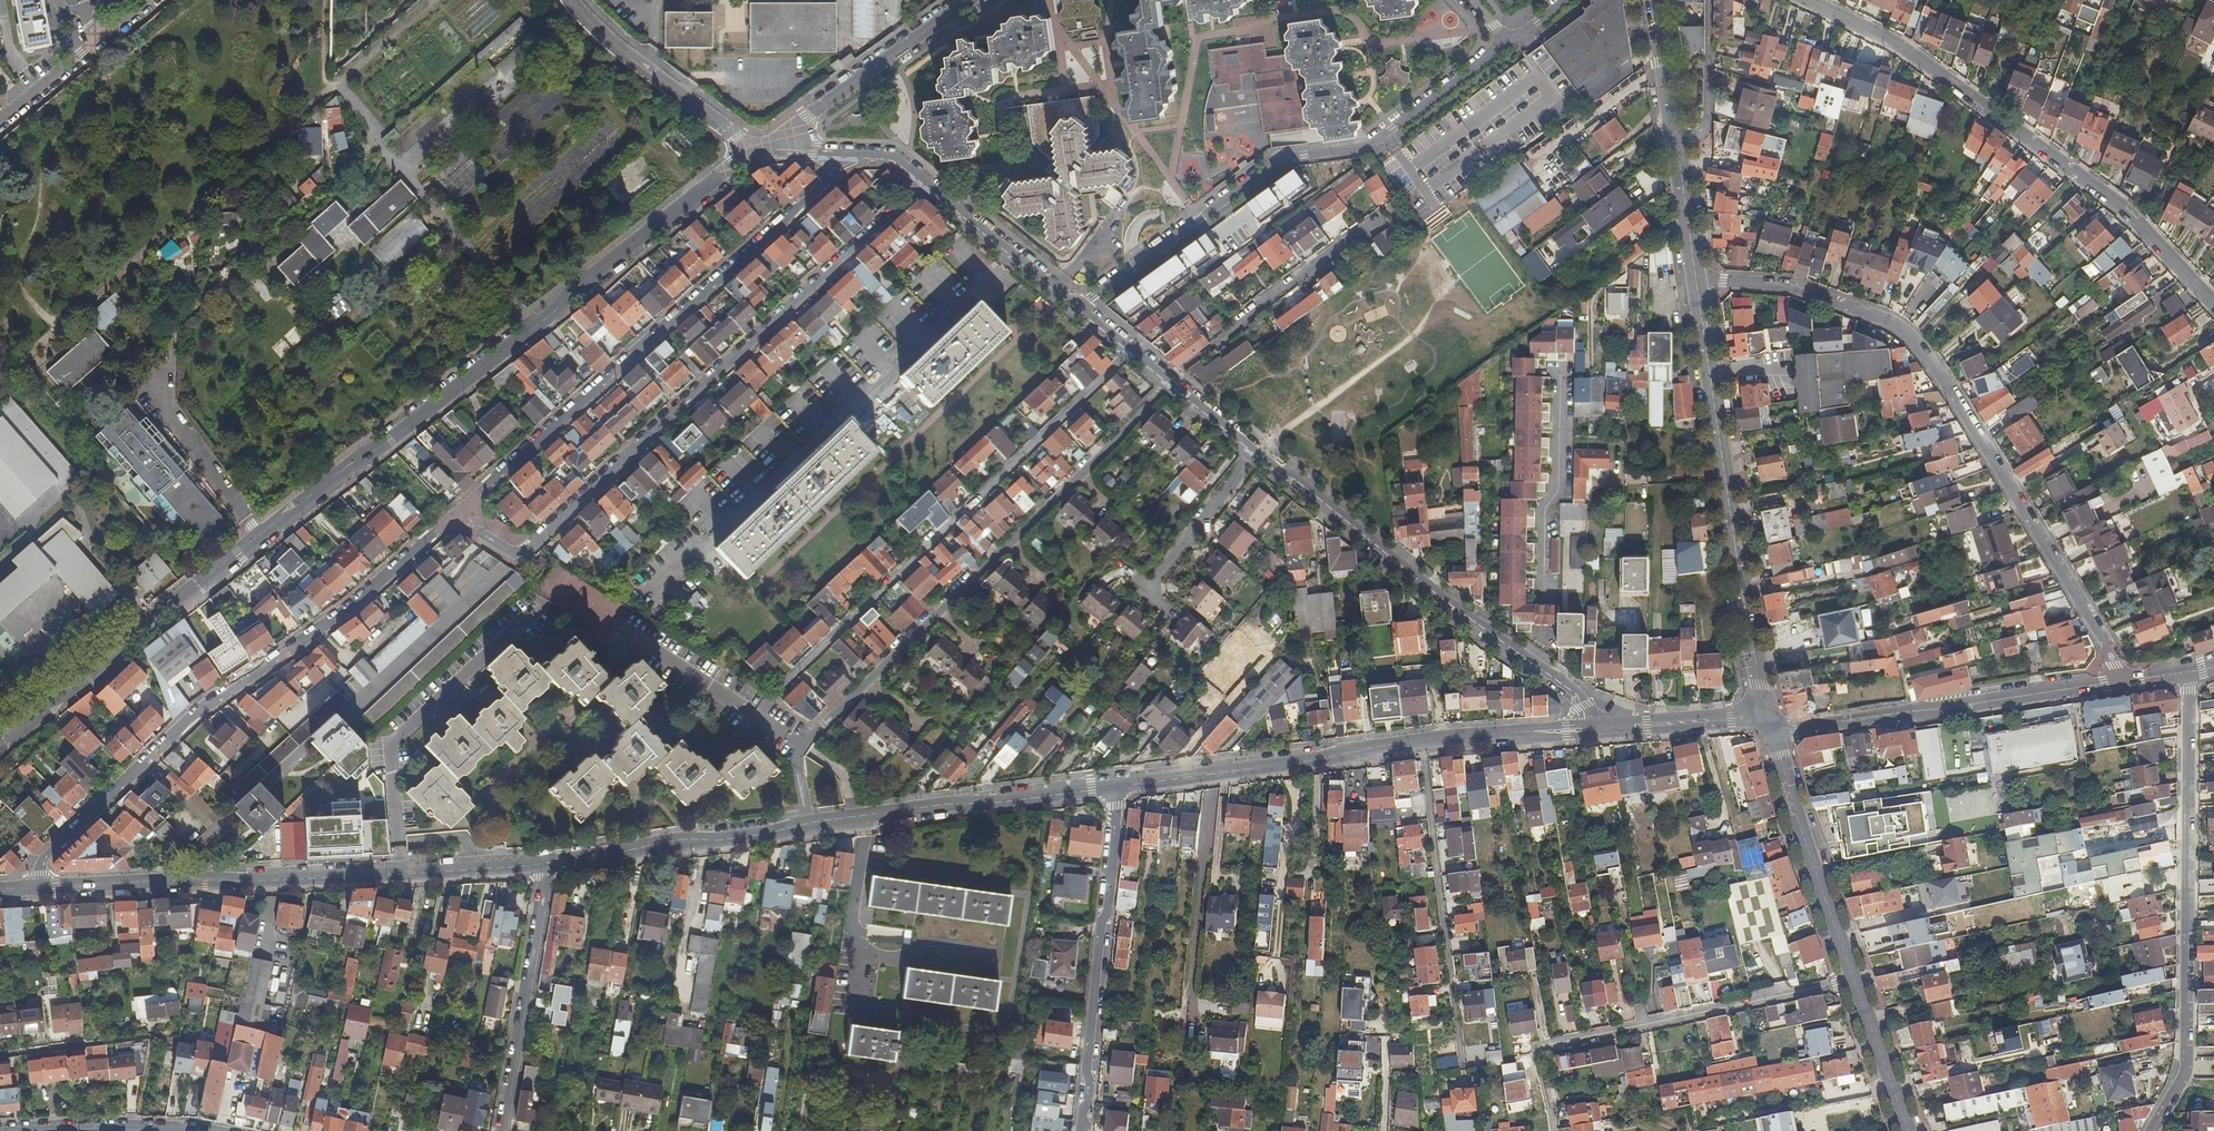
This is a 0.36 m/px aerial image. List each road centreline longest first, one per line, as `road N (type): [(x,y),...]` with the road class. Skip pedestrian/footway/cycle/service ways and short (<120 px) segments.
road 1 (unclassified): [(757,148),(535,328),(123,639),(98,671),(0,745)]
road 2 (residential): [(798,744),(610,628),(600,642),(540,605),(392,745),(404,871)]
road 3 (residential): [(2121,682),(1914,340),(1815,294),(1697,282)]
road 4 (residential): [(455,514),(506,552),(521,550),(922,184)]
road 5 (residential): [(455,514),(348,606),(198,708),(45,860),(40,890)]
road 6 (residential): [(850,156),(455,514)]
road 7 (unclassified): [(2213,305),(2128,214),(2024,134),(1897,44),(1804,0)]
road 8 (residential): [(1508,41),(1367,146),(1281,158),(1079,308)]
road 9 (residential): [(1133,351),(774,692)]
road 10 (residential): [(2153,1130),(2188,1075),(2189,672)]
road 11 (unclassified): [(1597,728),(1572,691),(1254,450)]
road 12 (secondary): [(1697,282),(1768,715)]
road 13 (tertiary): [(40,890),(404,871)]
road 14 (unclassified): [(1773,734),(2121,682)]
road 15 (residential): [(1085,1130),(1119,786)]
road 16 (residential): [(1532,1050),(1854,980)]
road 17 (residential): [(1462,1063),(1421,743)]
road 18 (tertiary): [(807,824),(1119,786)]
road 19 (tertiary): [(1119,786),(1421,743)]
road 20 (residential): [(545,863),(502,1130)]
road 21 (tertiary): [(545,863),(807,824)]
road 22 (residential): [(1376,220),(1169,381)]
road 23 (secondary): [(1773,734),(1854,980)]
road 24 (unclassified): [(757,148),(968,0)]
road 25 (residential): [(757,148),(615,44),(572,0)]
road 26 (residential): [(1254,450),(1150,580),(1153,599),(1175,615)]
road 27 (residential): [(208,1130),(0,1130)]
road 28 (unclassified): [(1079,308),(922,184)]
road 29 (track): [(304,216),(166,331)]
road 30 (tertiary): [(1421,743),(1597,728)]
road 31 (tertiary): [(1597,728),(1768,715)]
road 32 (secondary): [(1854,980),(1908,1130)]
road 33 (residential): [(1677,135),(1702,120),(1713,0)]
road 34 (secondary): [(1677,135),(1697,282)]
road 35 (tertiary): [(404,871),(545,863)]
road 36 (secondary): [(1656,0),(1677,135)]
road 37 (residential): [(1074,472),(1169,381)]

